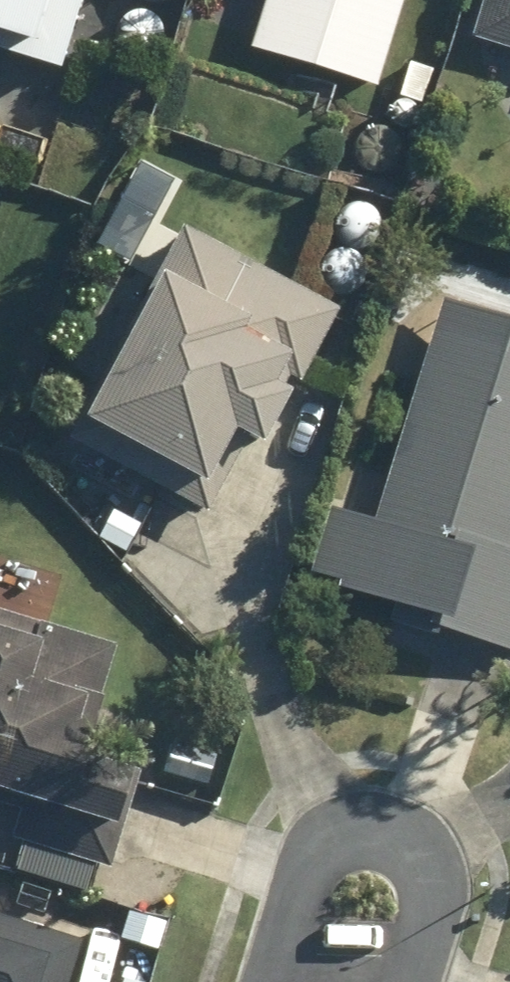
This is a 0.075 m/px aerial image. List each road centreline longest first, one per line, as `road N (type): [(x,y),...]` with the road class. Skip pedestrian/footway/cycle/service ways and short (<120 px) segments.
road 1 (residential): [(379,981),(411,896),(390,847),(290,874)]

